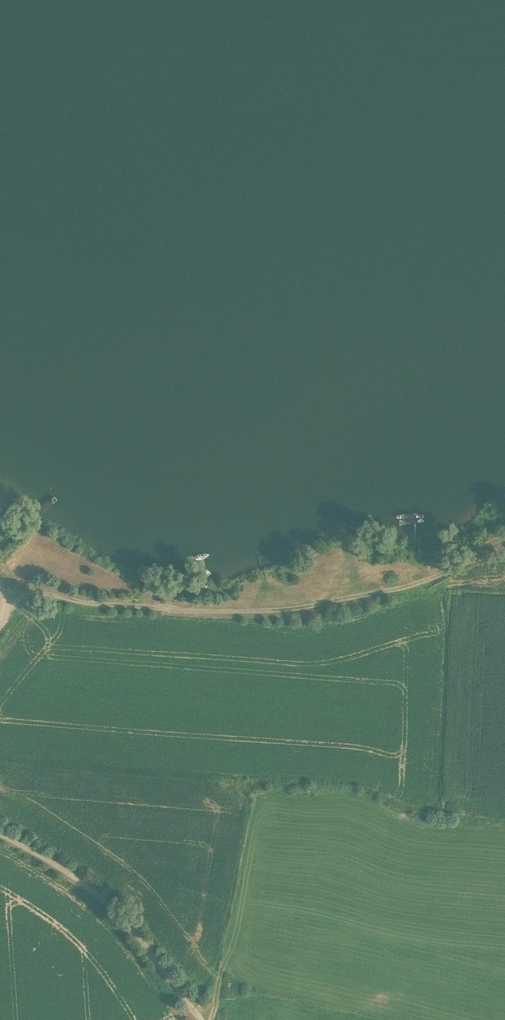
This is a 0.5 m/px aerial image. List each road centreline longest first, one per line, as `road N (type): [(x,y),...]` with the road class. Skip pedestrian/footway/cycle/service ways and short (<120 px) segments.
road 1 (track): [(429,579),(412,610),(401,748),(240,768),(229,948),(211,1019)]
road 2 (track): [(504,542),(416,583),(302,607),(196,610),(9,594),(0,616)]
road 3 (track): [(0,833),(77,877),(139,934),(187,1000)]

